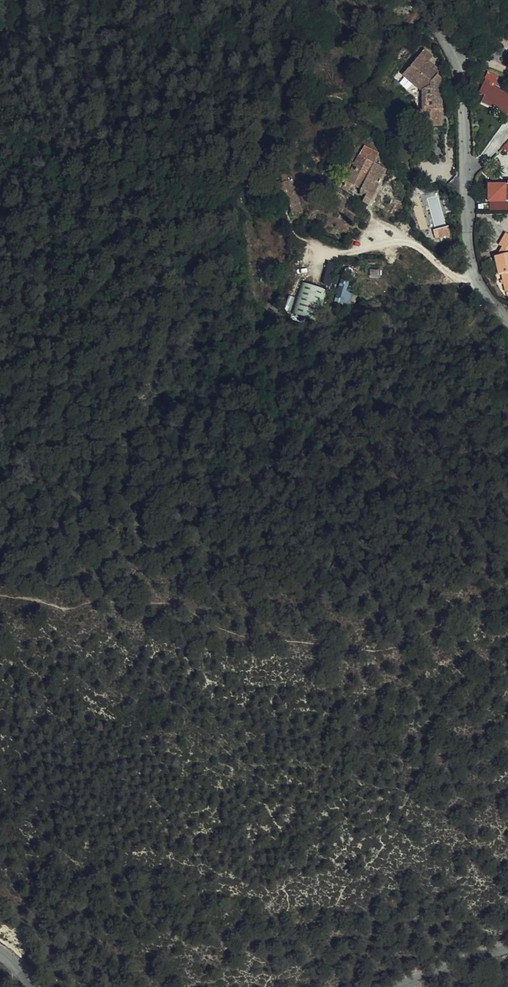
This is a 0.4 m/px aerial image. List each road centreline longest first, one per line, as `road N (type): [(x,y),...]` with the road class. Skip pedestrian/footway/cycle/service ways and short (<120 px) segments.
road 1 (unclassified): [(507,315),(478,279),(462,77),(420,0)]

